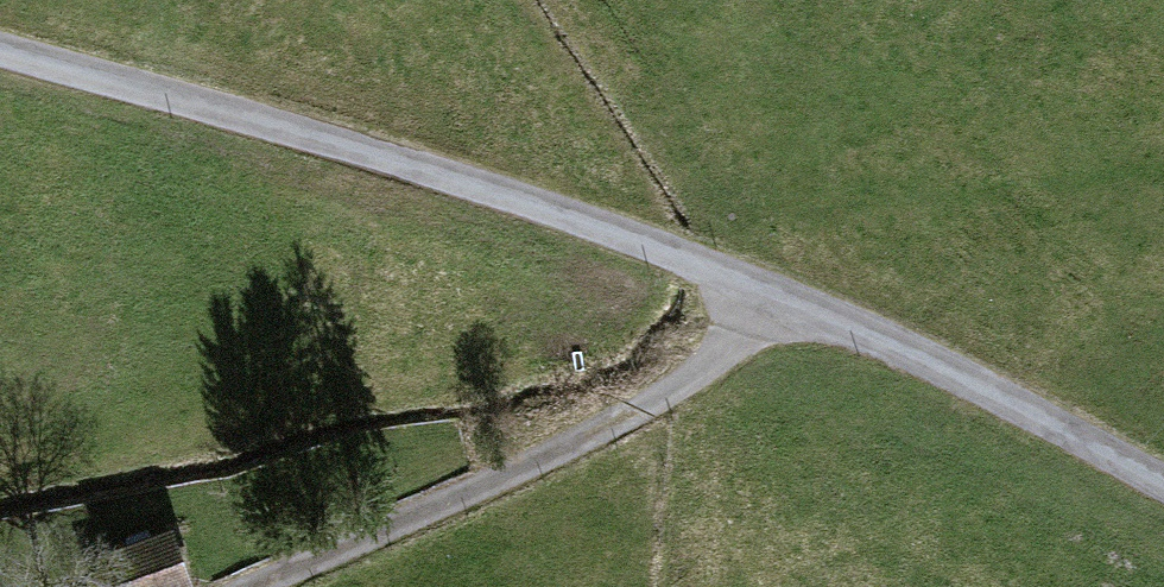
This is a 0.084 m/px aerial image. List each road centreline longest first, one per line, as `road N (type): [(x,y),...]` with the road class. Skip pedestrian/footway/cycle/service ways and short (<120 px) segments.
road 1 (unclassified): [(0,57),(769,287),(976,374),(1163,480)]
road 2 (track): [(245,586),(687,382),(769,287)]

